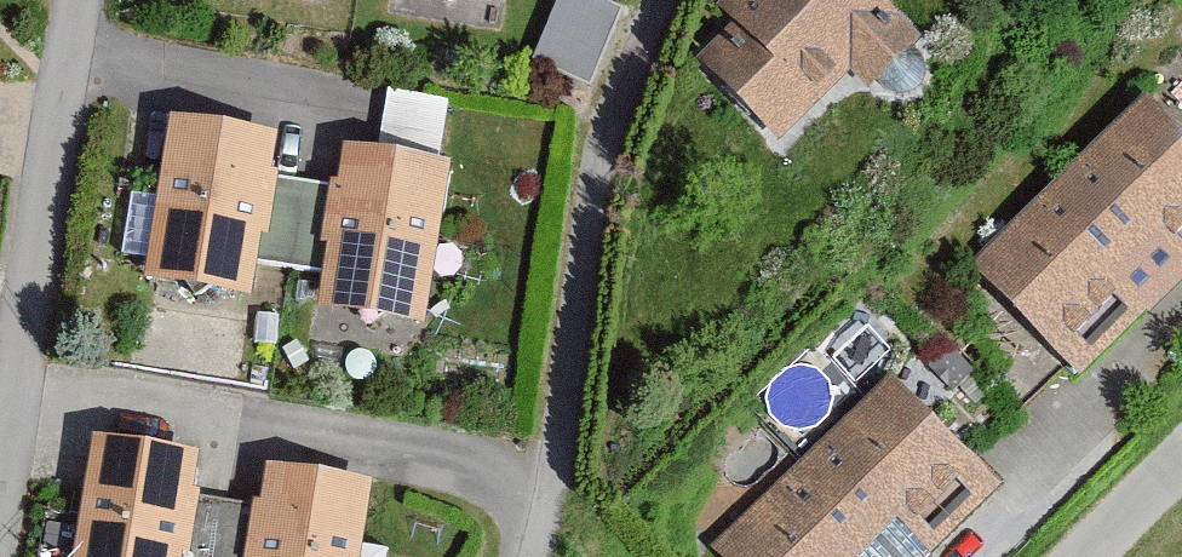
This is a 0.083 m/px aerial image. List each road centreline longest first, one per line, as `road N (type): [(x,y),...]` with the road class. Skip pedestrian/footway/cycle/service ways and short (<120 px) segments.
road 1 (residential): [(670,0),(613,140),(593,215),(555,487),(536,556)]
road 2 (residential): [(0,510),(78,0)]
road 3 (residential): [(1181,468),(1094,556)]

